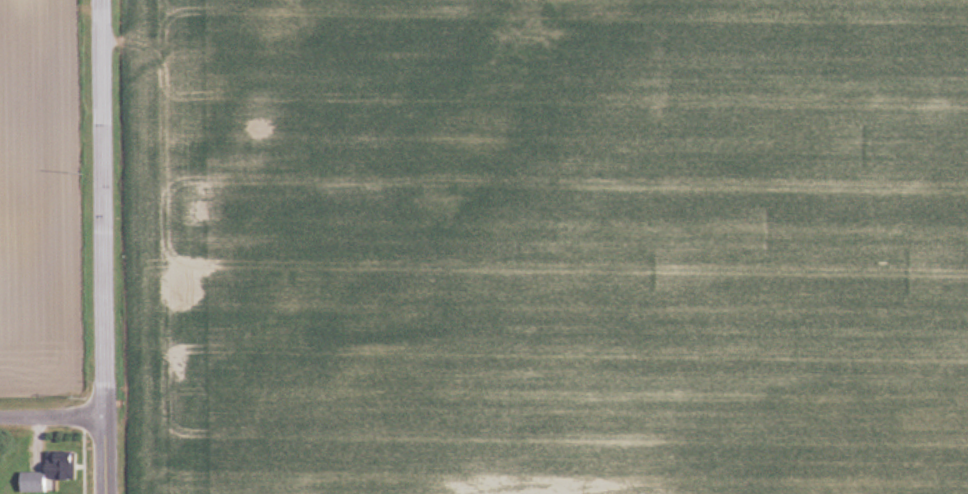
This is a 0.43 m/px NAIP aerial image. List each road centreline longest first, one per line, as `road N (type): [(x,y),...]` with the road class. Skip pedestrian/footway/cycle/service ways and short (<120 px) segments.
road 1 (tertiary): [(107,417),(102,0)]

